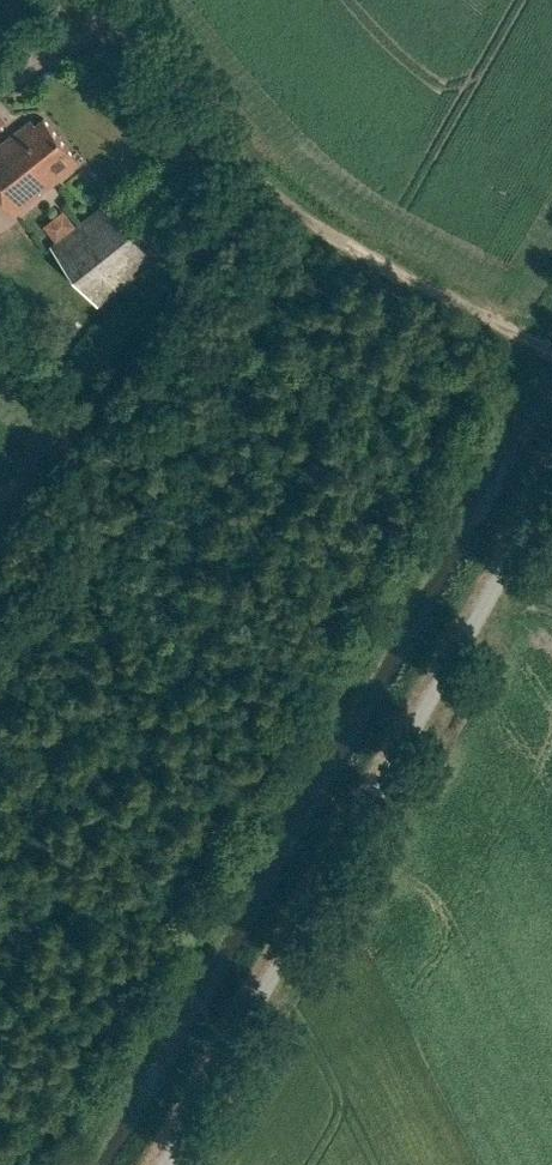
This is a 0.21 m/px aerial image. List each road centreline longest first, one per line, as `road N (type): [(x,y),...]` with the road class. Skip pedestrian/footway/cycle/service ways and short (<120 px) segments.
road 1 (track): [(0,995),(408,280)]
road 2 (unclassified): [(169,1164),(551,498)]
road 3 (unclassified): [(323,234),(249,175),(105,0)]
road 4 (track): [(544,348),(408,280)]

